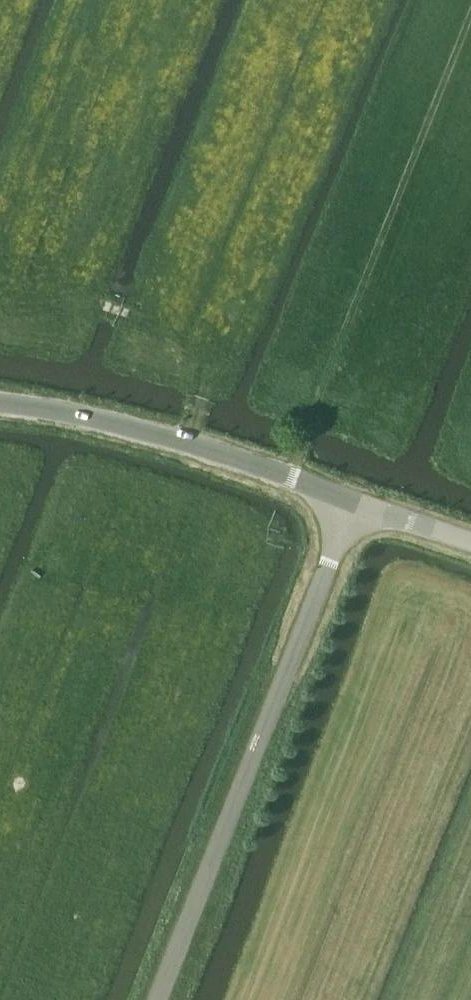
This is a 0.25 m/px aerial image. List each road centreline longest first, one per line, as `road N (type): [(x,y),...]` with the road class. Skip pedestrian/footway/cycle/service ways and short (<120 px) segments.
road 1 (unclassified): [(158,999),(352,504)]
road 2 (track): [(287,478),(470,12)]
road 3 (unclassified): [(0,406),(135,429),(352,504)]
road 4 (unclassified): [(352,504),(470,545)]

